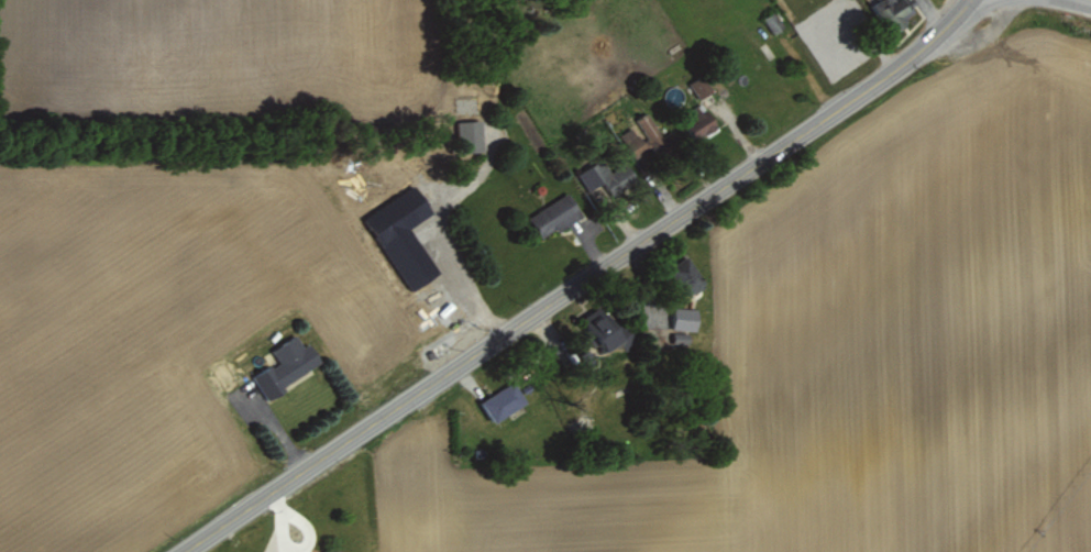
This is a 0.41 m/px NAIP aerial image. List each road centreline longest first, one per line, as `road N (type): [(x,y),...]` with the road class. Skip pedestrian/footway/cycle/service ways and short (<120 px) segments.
road 1 (primary): [(180,551),(884,78),(969,0)]

